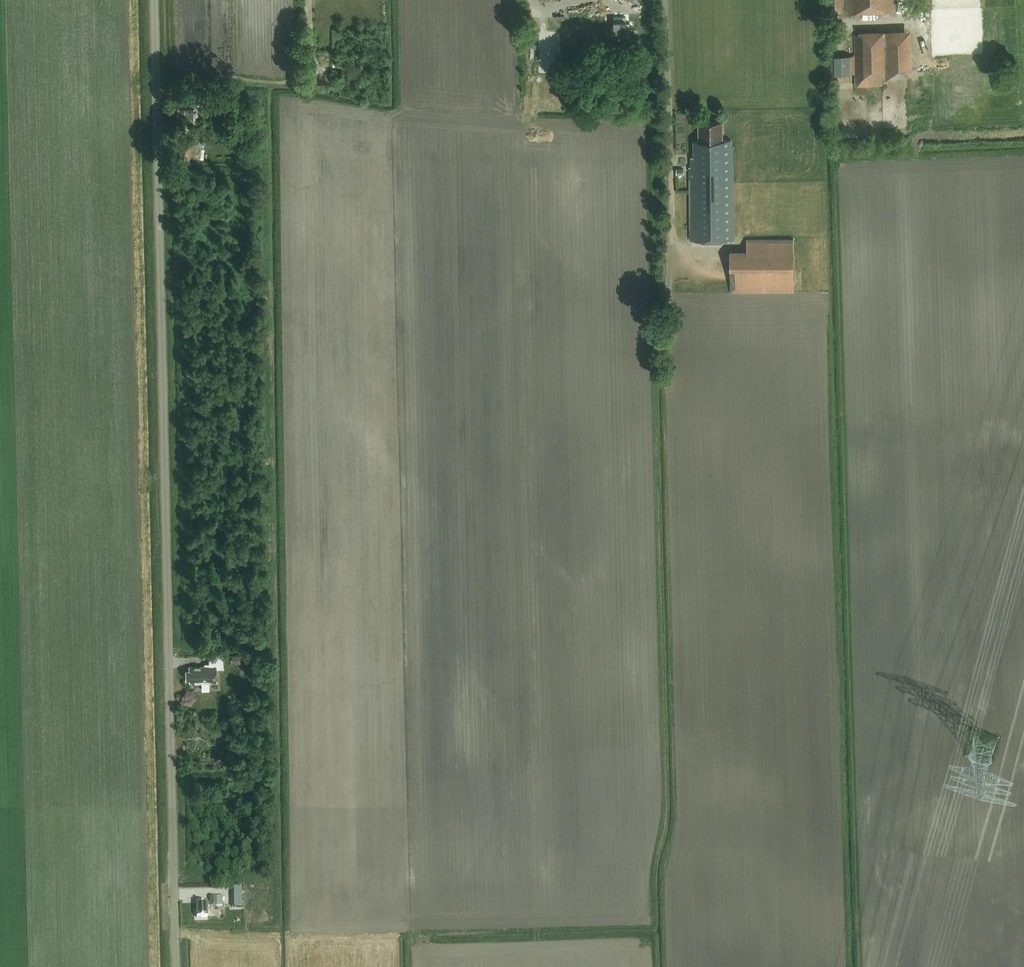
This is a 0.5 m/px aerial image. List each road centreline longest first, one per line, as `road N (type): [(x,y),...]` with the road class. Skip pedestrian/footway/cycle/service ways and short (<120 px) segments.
road 1 (unclassified): [(175,966),(154,0)]

